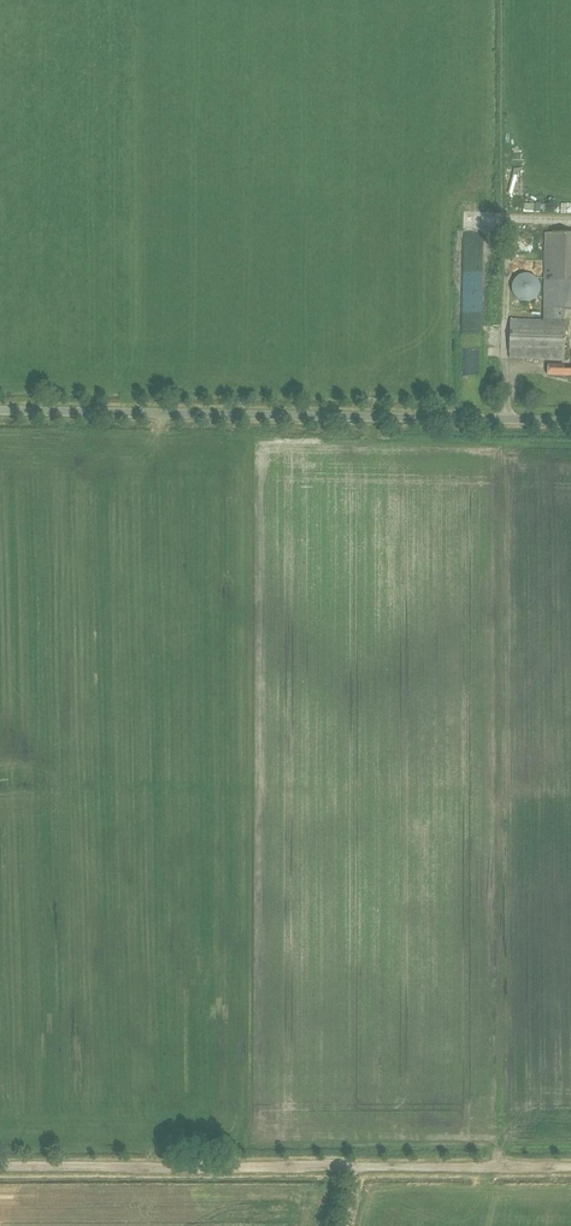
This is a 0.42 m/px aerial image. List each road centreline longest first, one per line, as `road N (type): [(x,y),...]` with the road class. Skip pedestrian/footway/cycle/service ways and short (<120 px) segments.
road 1 (unclassified): [(570,421),(0,410)]
road 2 (track): [(0,1165),(570,1165)]

